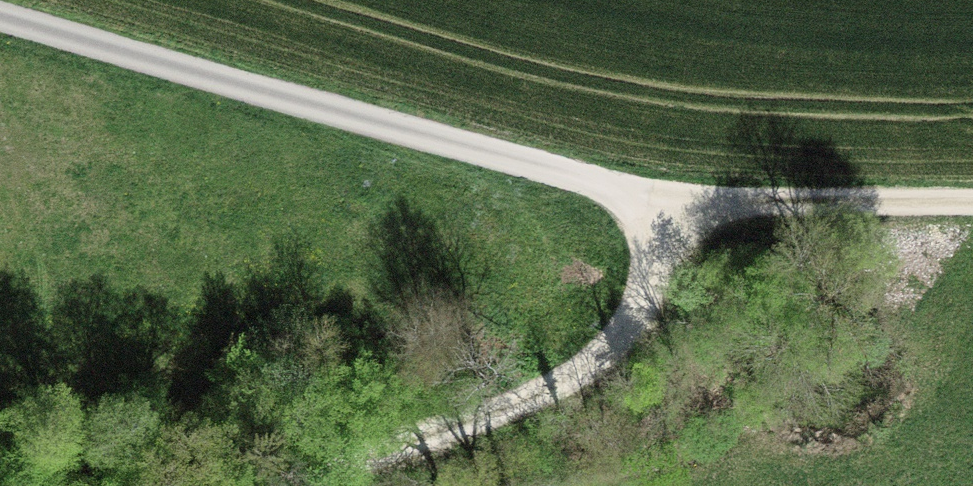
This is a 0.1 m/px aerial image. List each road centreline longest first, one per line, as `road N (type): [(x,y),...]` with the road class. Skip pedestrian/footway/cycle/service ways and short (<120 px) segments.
road 1 (track): [(0,15),(613,191),(972,201)]
road 2 (track): [(613,191),(640,243),(643,293),(628,326),(573,374),(311,485)]

